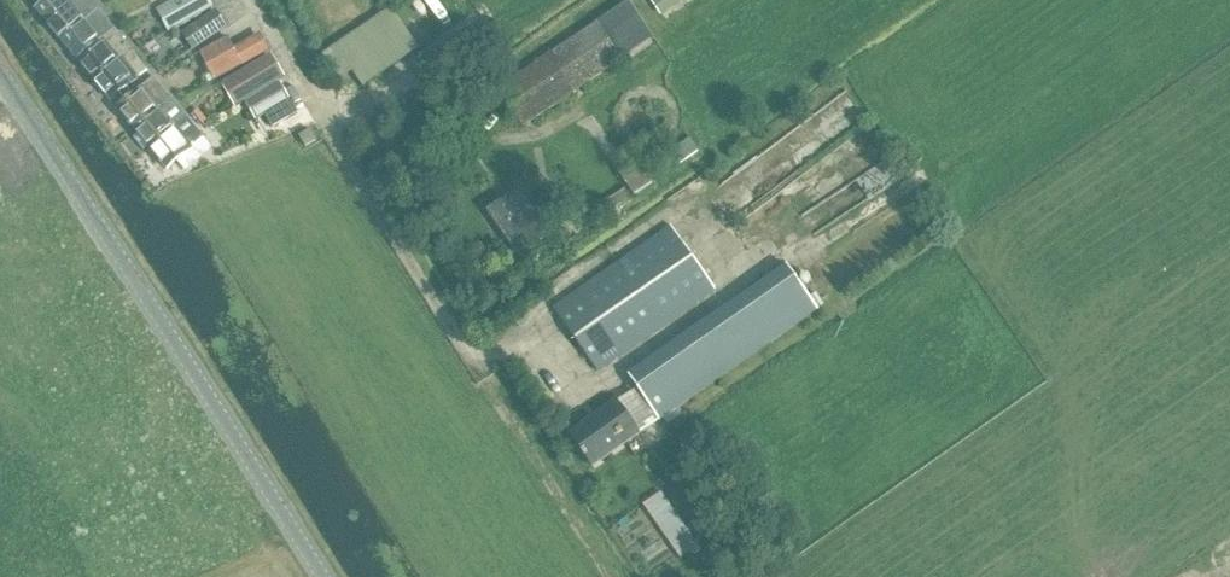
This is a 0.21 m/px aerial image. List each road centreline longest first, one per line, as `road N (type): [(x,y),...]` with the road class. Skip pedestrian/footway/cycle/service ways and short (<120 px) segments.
road 1 (tertiary): [(322,576),(0,74)]
road 2 (track): [(614,576),(486,378)]
road 3 (track): [(1063,374),(1082,552),(1100,576)]

